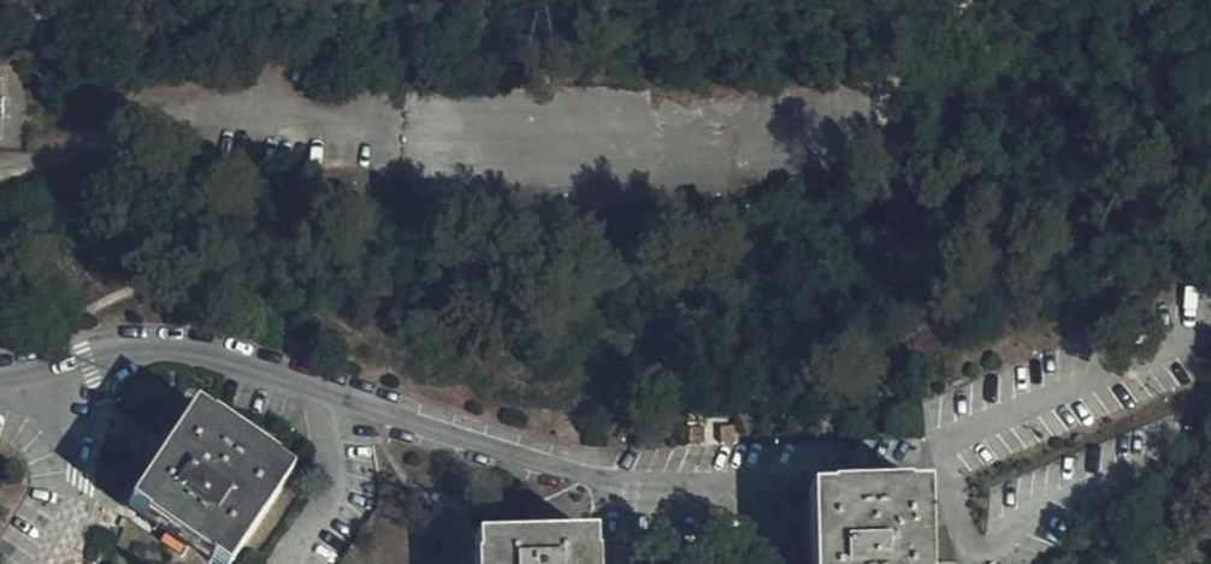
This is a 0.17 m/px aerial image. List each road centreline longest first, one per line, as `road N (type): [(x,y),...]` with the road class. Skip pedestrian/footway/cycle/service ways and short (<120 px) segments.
road 1 (residential): [(0,384),(131,356),(236,363),(595,479),(668,488),(782,484)]

